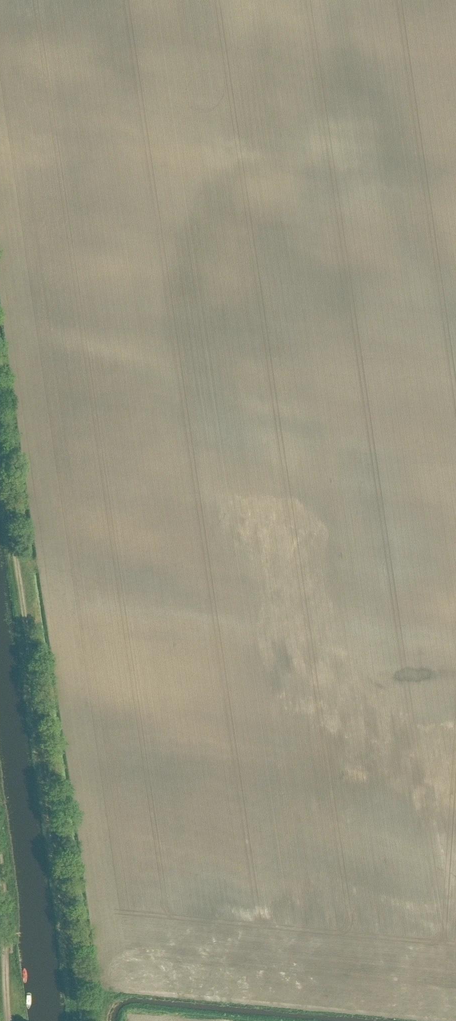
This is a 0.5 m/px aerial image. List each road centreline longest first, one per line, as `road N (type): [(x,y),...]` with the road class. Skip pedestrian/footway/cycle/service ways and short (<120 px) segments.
road 1 (track): [(83,1020),(0,429)]
road 2 (track): [(0,862),(11,1020)]

